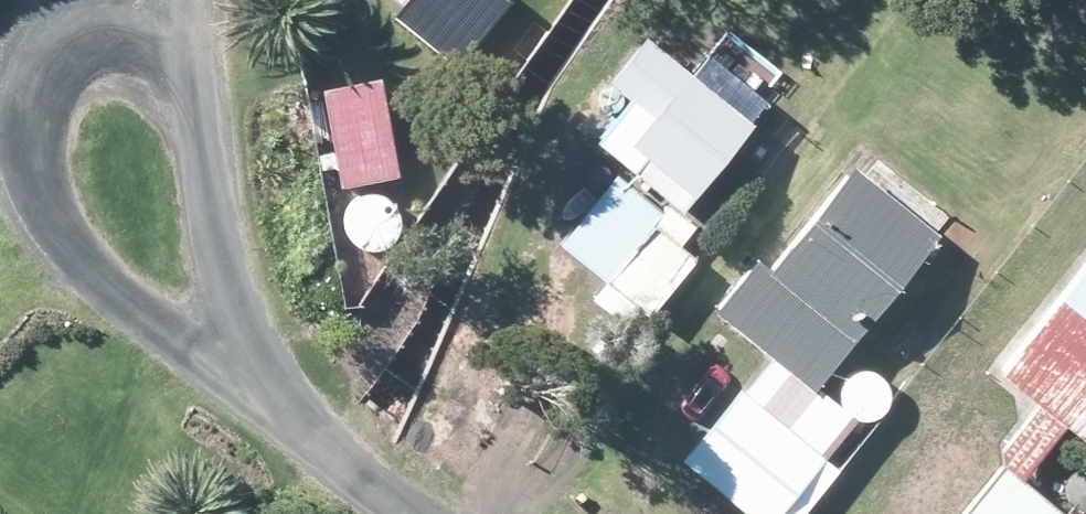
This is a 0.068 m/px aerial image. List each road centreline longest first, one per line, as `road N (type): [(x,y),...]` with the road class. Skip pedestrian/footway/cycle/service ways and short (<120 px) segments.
road 1 (unclassified): [(240,370),(194,99),(164,42),(111,22),(65,47),(31,108),(34,173),(69,250),(154,320)]
road 2 (unclassified): [(240,370),(427,513)]

